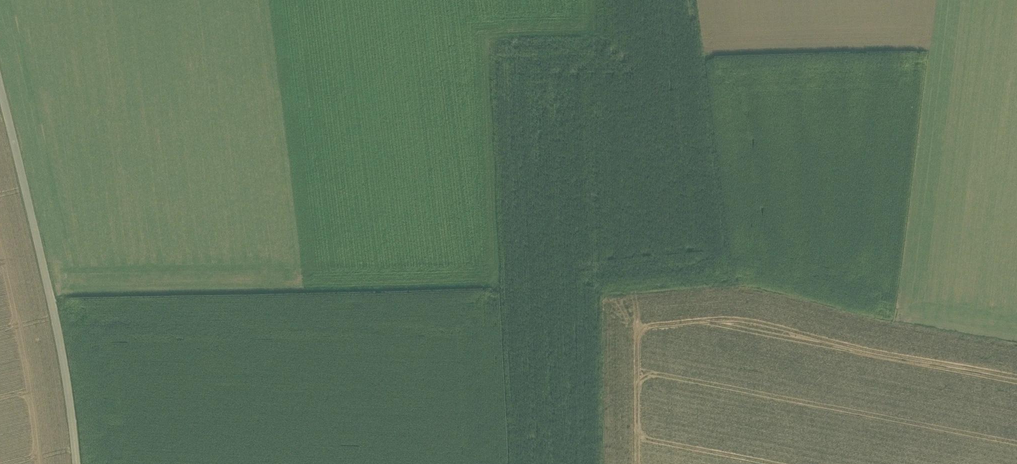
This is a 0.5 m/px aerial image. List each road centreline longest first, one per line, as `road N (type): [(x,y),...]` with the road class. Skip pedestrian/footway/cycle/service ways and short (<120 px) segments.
road 1 (unclassified): [(76,463),(62,355),(0,90)]

